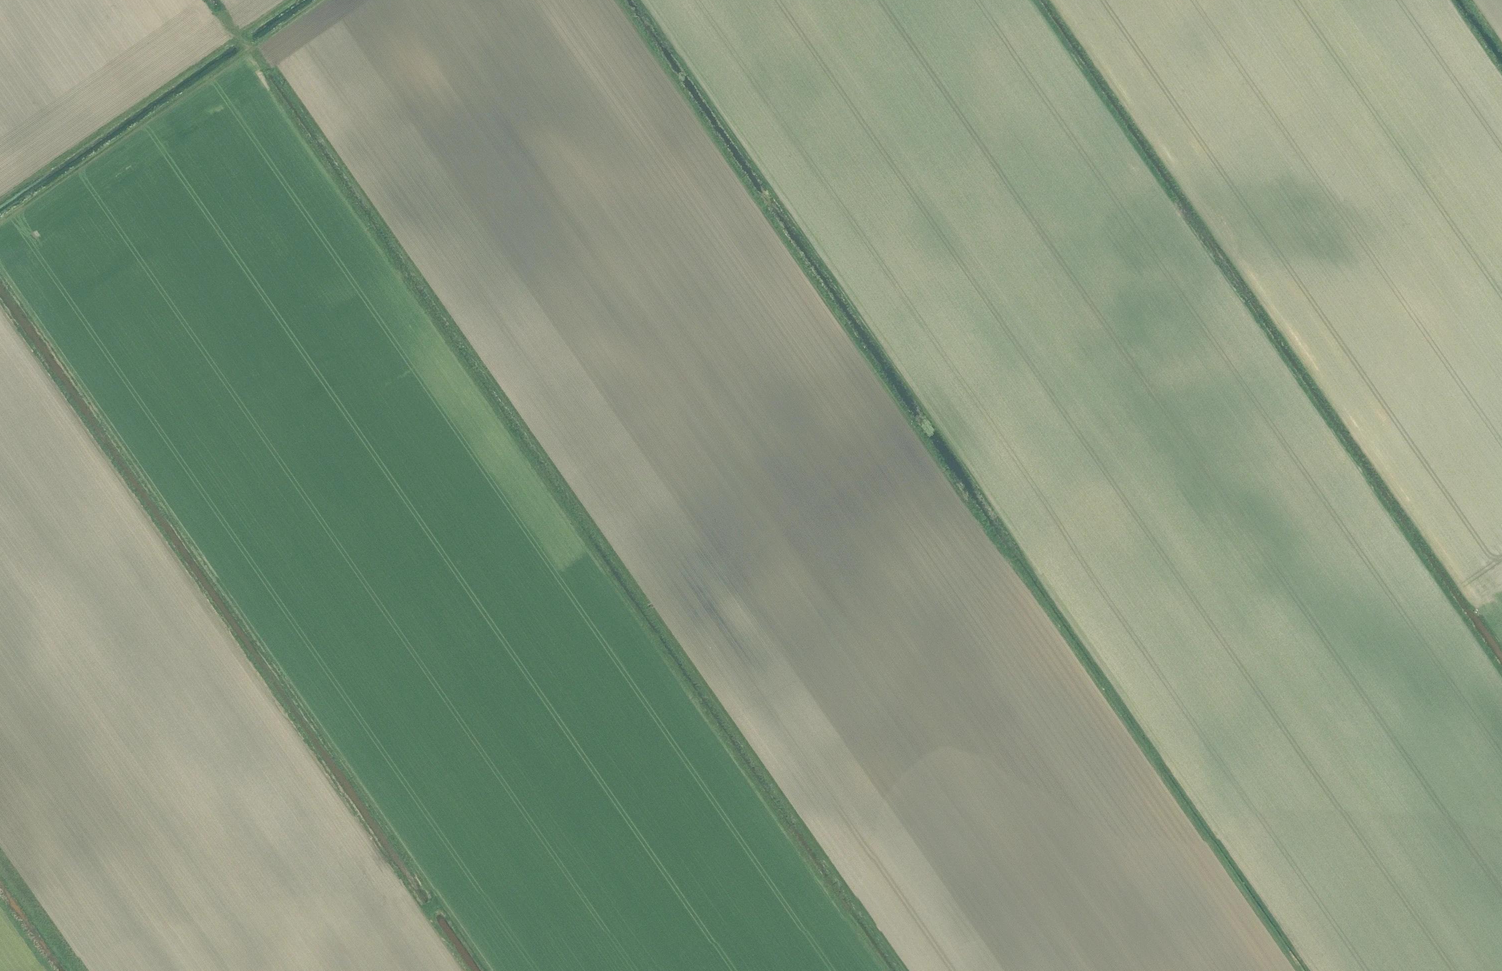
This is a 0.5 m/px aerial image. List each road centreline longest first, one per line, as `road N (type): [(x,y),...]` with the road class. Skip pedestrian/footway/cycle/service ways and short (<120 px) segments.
road 1 (track): [(0,222),(323,0)]

